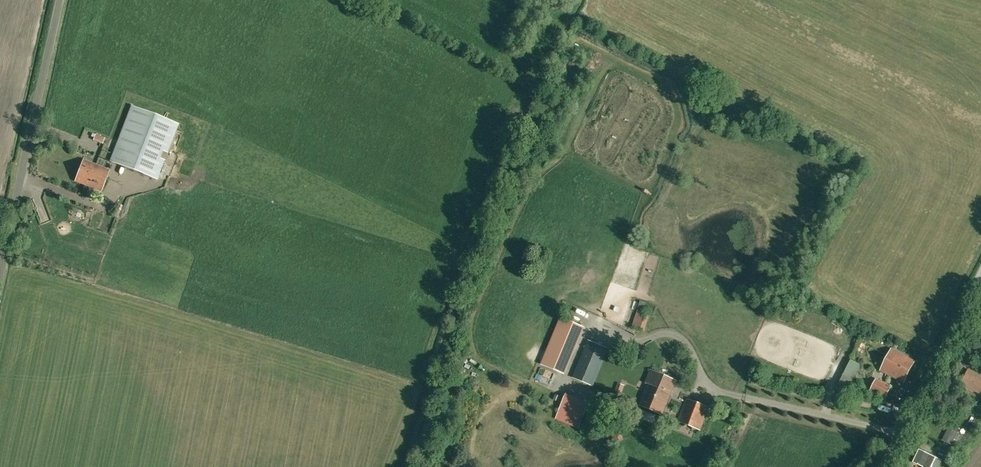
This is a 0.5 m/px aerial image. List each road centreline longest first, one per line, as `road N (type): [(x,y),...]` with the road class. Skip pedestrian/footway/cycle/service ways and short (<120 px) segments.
road 1 (unclassified): [(0,272),(61,0)]
road 2 (unclassified): [(882,466),(980,275)]

